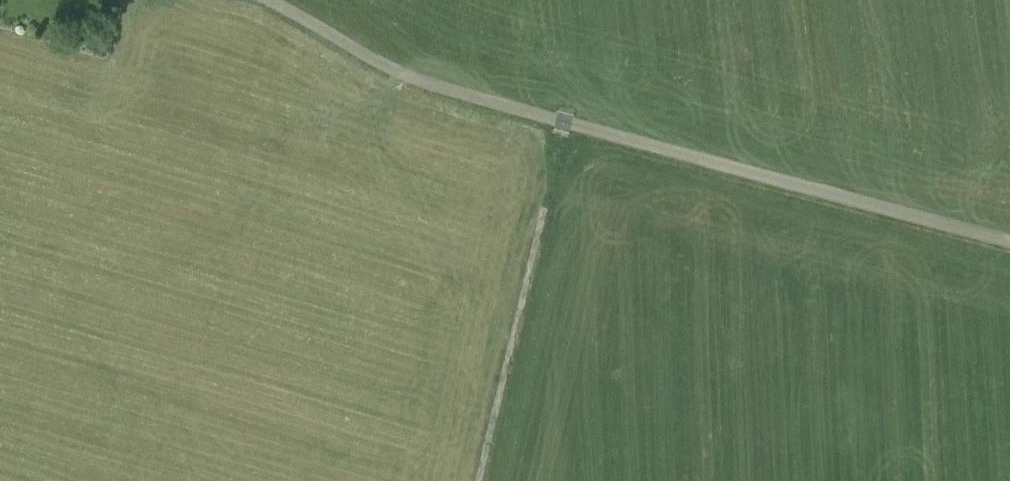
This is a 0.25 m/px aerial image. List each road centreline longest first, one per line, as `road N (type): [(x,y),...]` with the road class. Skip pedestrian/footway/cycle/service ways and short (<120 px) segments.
road 1 (unclassified): [(1009,241),(403,76),(261,0)]

